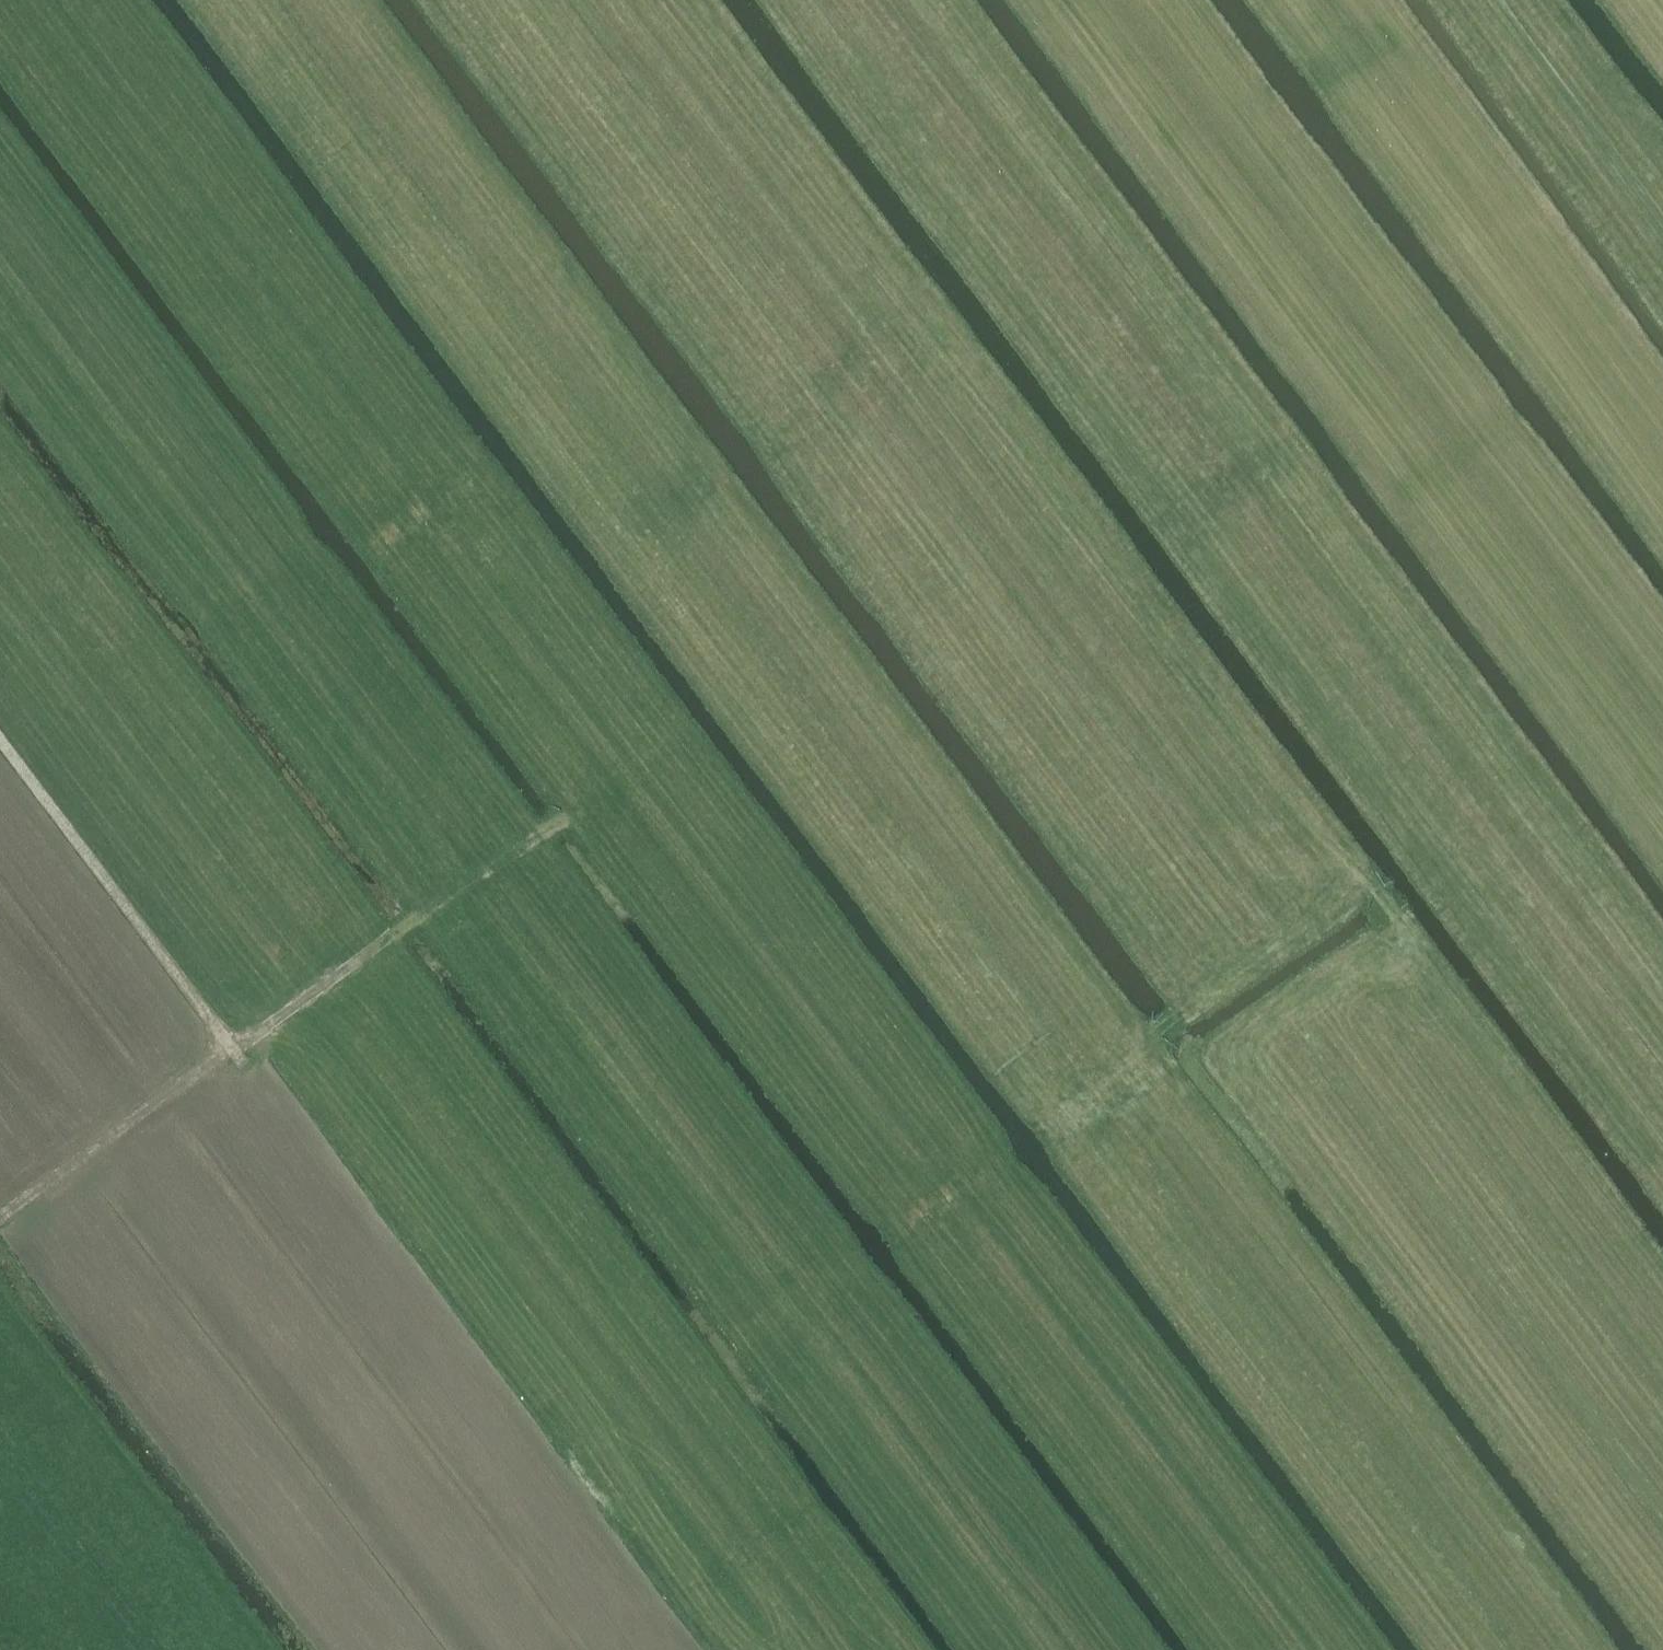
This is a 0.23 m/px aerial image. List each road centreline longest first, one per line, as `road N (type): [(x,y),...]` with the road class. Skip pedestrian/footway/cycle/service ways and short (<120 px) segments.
road 1 (track): [(689,0),(1295,801),(1402,922)]
road 2 (track): [(0,1216),(231,1046),(0,742)]
road 3 (track): [(1498,0),(1662,225)]

